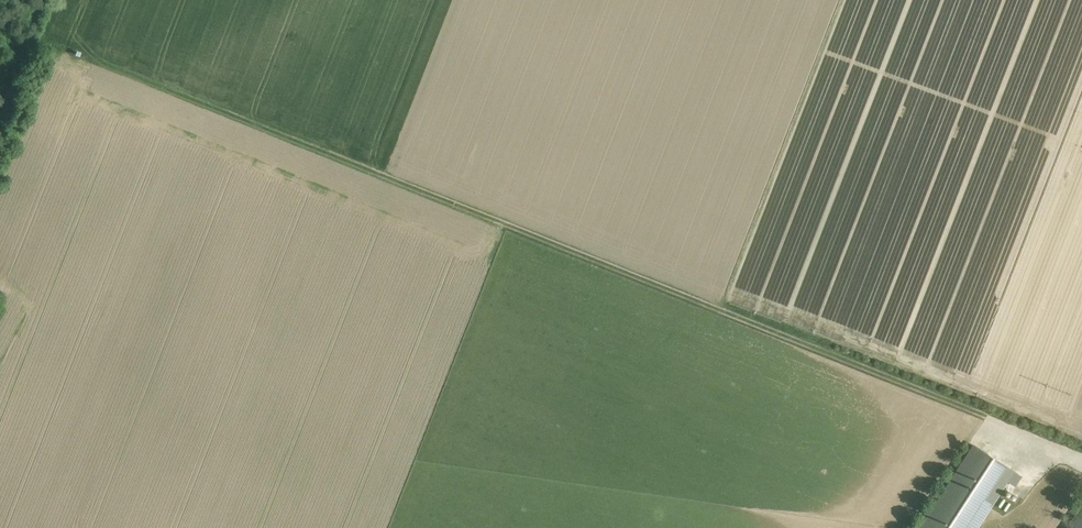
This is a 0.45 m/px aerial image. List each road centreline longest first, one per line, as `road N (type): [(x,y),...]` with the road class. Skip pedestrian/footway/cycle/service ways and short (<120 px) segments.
road 1 (track): [(0,127),(50,0)]

